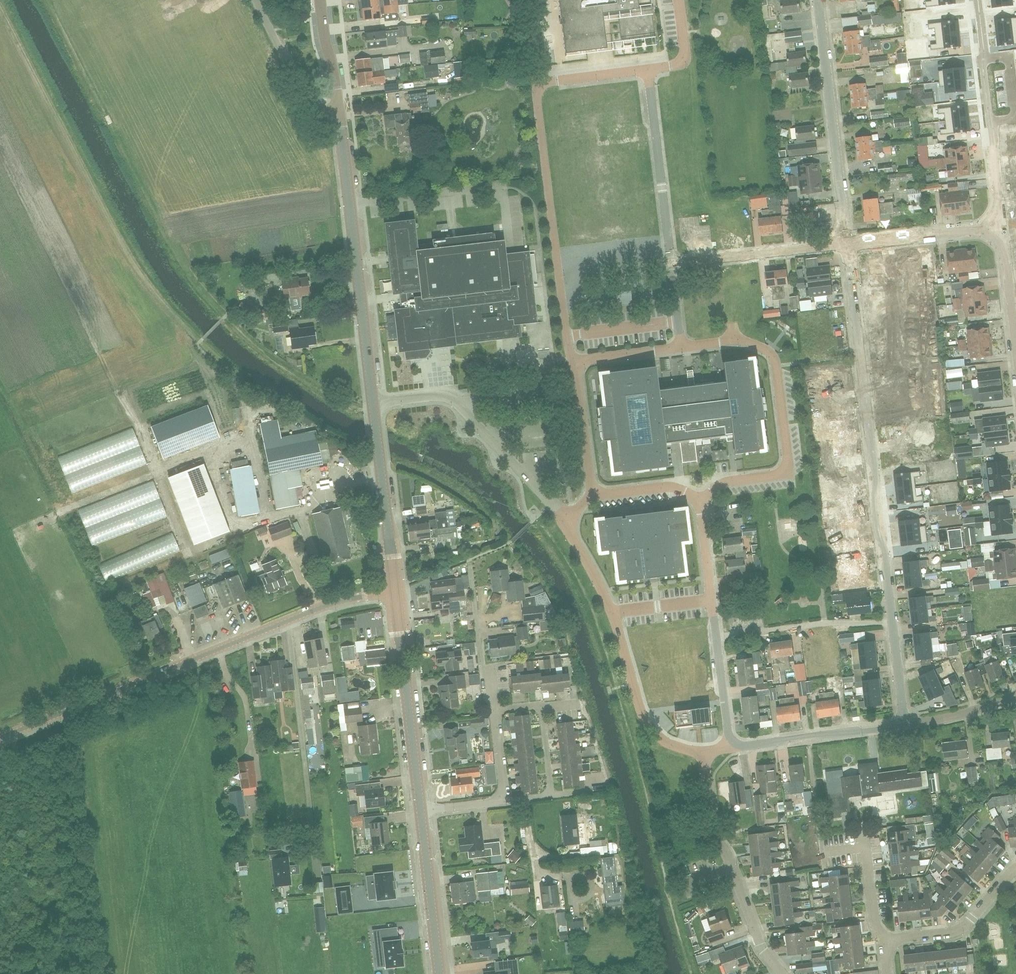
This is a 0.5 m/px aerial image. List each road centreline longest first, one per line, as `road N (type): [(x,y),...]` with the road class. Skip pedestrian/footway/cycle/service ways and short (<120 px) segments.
road 1 (unclassified): [(0,739),(320,608),(396,593)]
road 2 (residential): [(649,70),(535,89),(569,354),(578,362)]
road 3 (track): [(199,342),(130,256),(0,9)]
road 4 (residential): [(893,621),(847,244)]
road 5 (residential): [(702,502),(723,484),(779,475),(788,460),(770,352),(723,341),(682,348)]
road 6 (tertiary): [(373,404),(339,114)]
road 7 (residential): [(567,518),(613,614),(652,732),(706,752)]
road 8 (residential): [(847,244),(818,0)]
road 9 (unclassified): [(567,518),(454,401),(373,404)]
road 10 (residential): [(781,973),(758,945),(715,830),(706,752)]
road 11 (residential): [(981,229),(999,194),(975,0)]
road 12 (tertiary): [(420,812),(396,593)]
road 13 (residential): [(649,70),(673,265)]
road 14 (tertiary): [(396,593),(373,404)]
road 15 (residential): [(717,638),(893,621)]
road 16 (residential): [(673,265),(847,244)]
road 17 (residential): [(733,741),(746,746),(905,724)]
road 18 (tertiary): [(439,973),(420,812)]
road 19 (residential): [(1015,871),(952,932),(885,940)]
road 20 (residential): [(495,710),(469,559)]
road 21 (unclassified): [(339,114),(313,108),(256,0)]
road 22 (residential): [(717,638),(702,502)]
road 23 (residential): [(506,801),(550,795),(540,705)]
road 24 (residential): [(847,244),(981,229)]
road 25 (residential): [(578,362),(593,494)]
road 26 (residential): [(1015,343),(1003,247),(981,229)]

